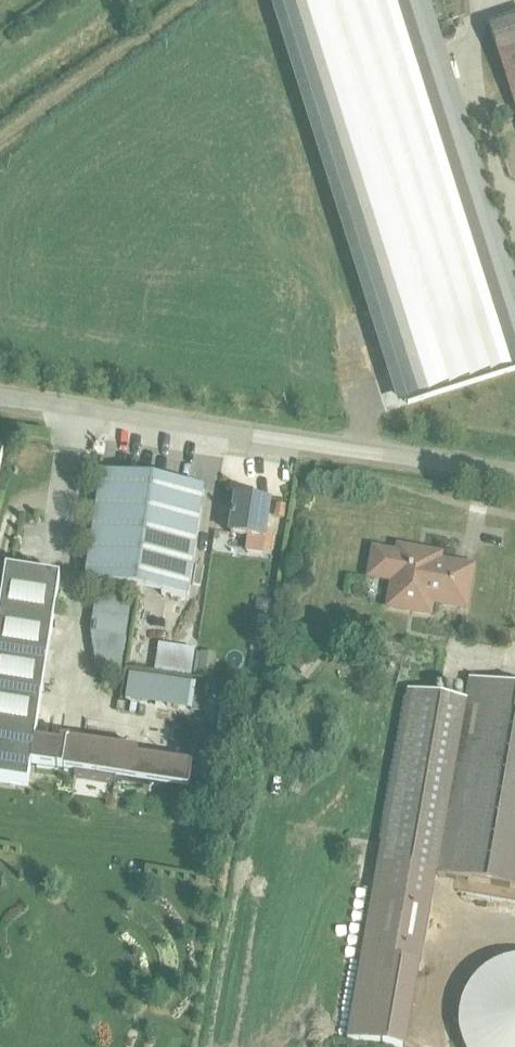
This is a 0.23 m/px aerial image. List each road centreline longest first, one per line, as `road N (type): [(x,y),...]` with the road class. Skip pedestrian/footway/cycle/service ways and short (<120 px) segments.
road 1 (residential): [(0,396),(514,476)]

